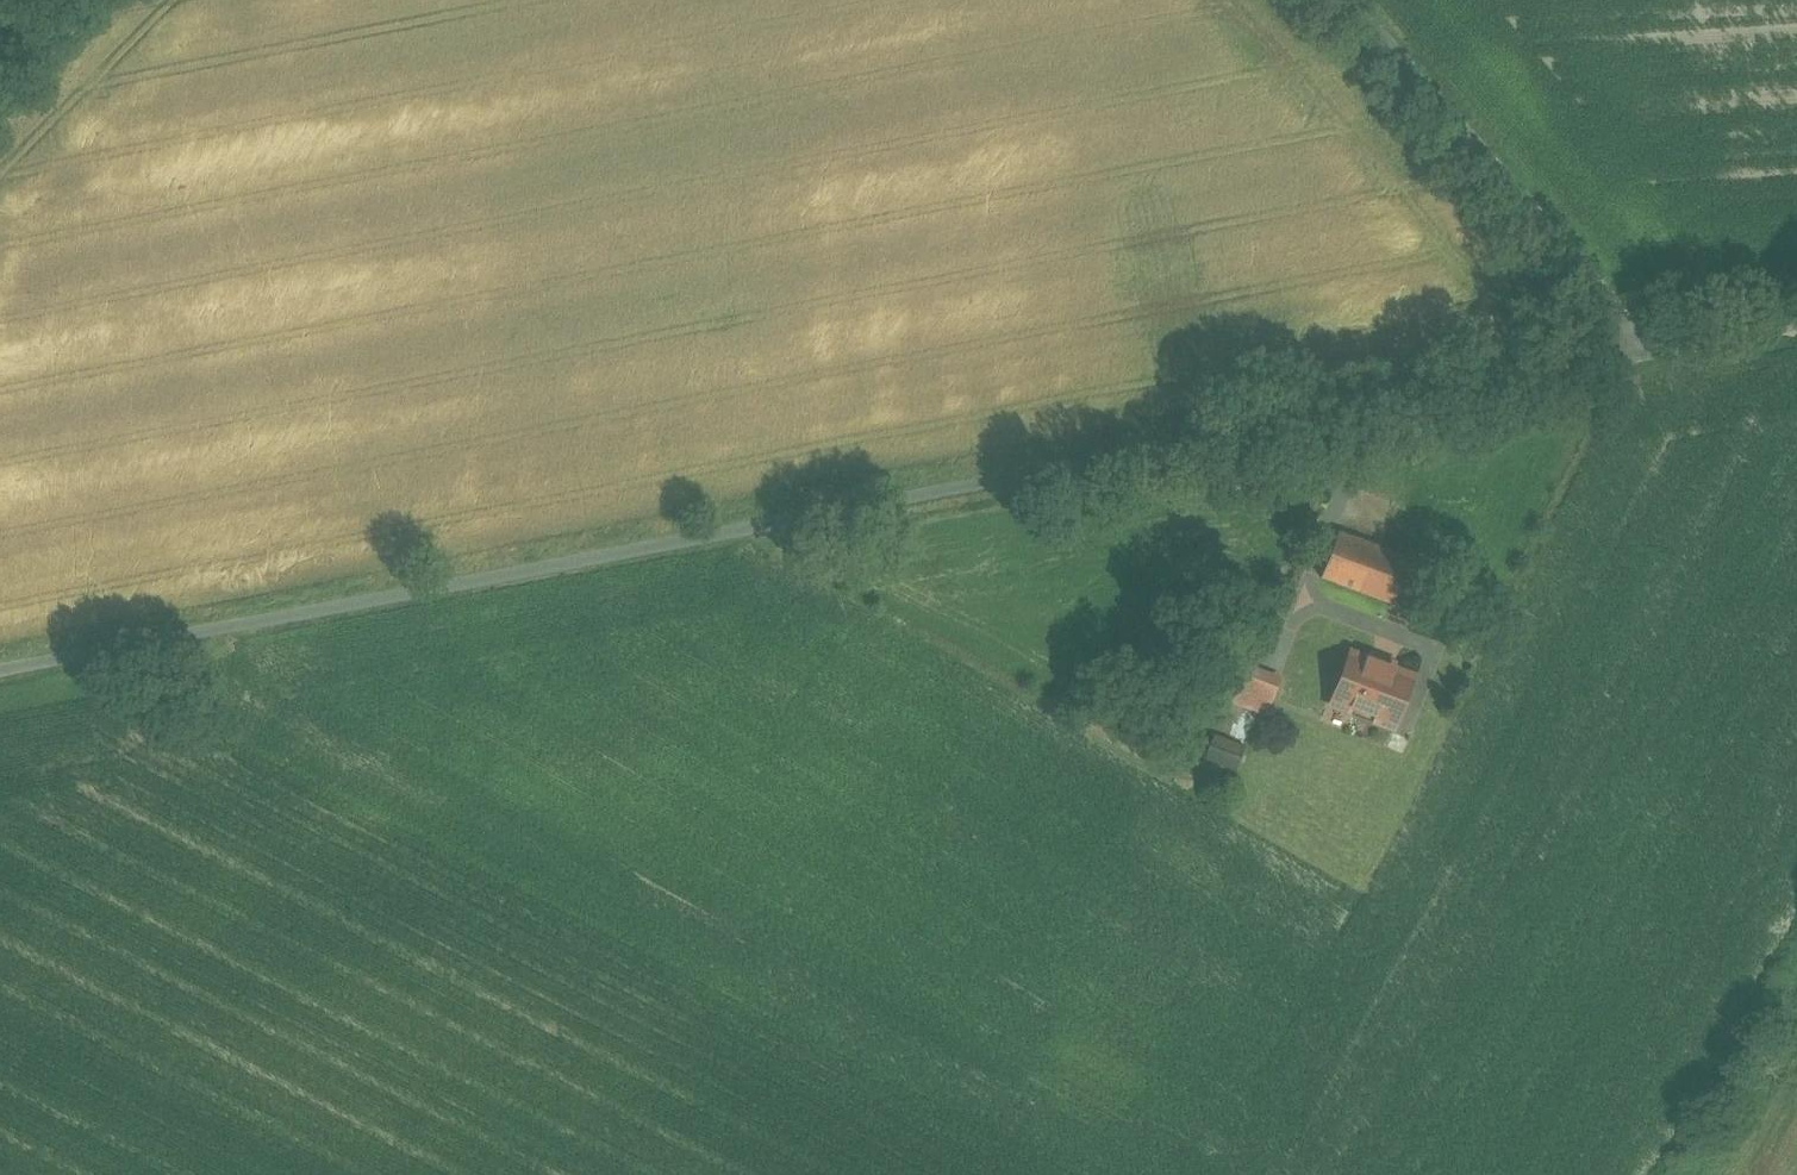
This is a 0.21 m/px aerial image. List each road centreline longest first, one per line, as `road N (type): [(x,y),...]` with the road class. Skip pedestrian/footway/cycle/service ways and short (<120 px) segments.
road 1 (unclassified): [(1646,345),(1137,436),(0,666)]
road 2 (unclassified): [(1646,345),(1344,0)]
road 3 (unclassified): [(1796,326),(1646,345)]
road 4 (unclassified): [(0,95),(94,0)]

